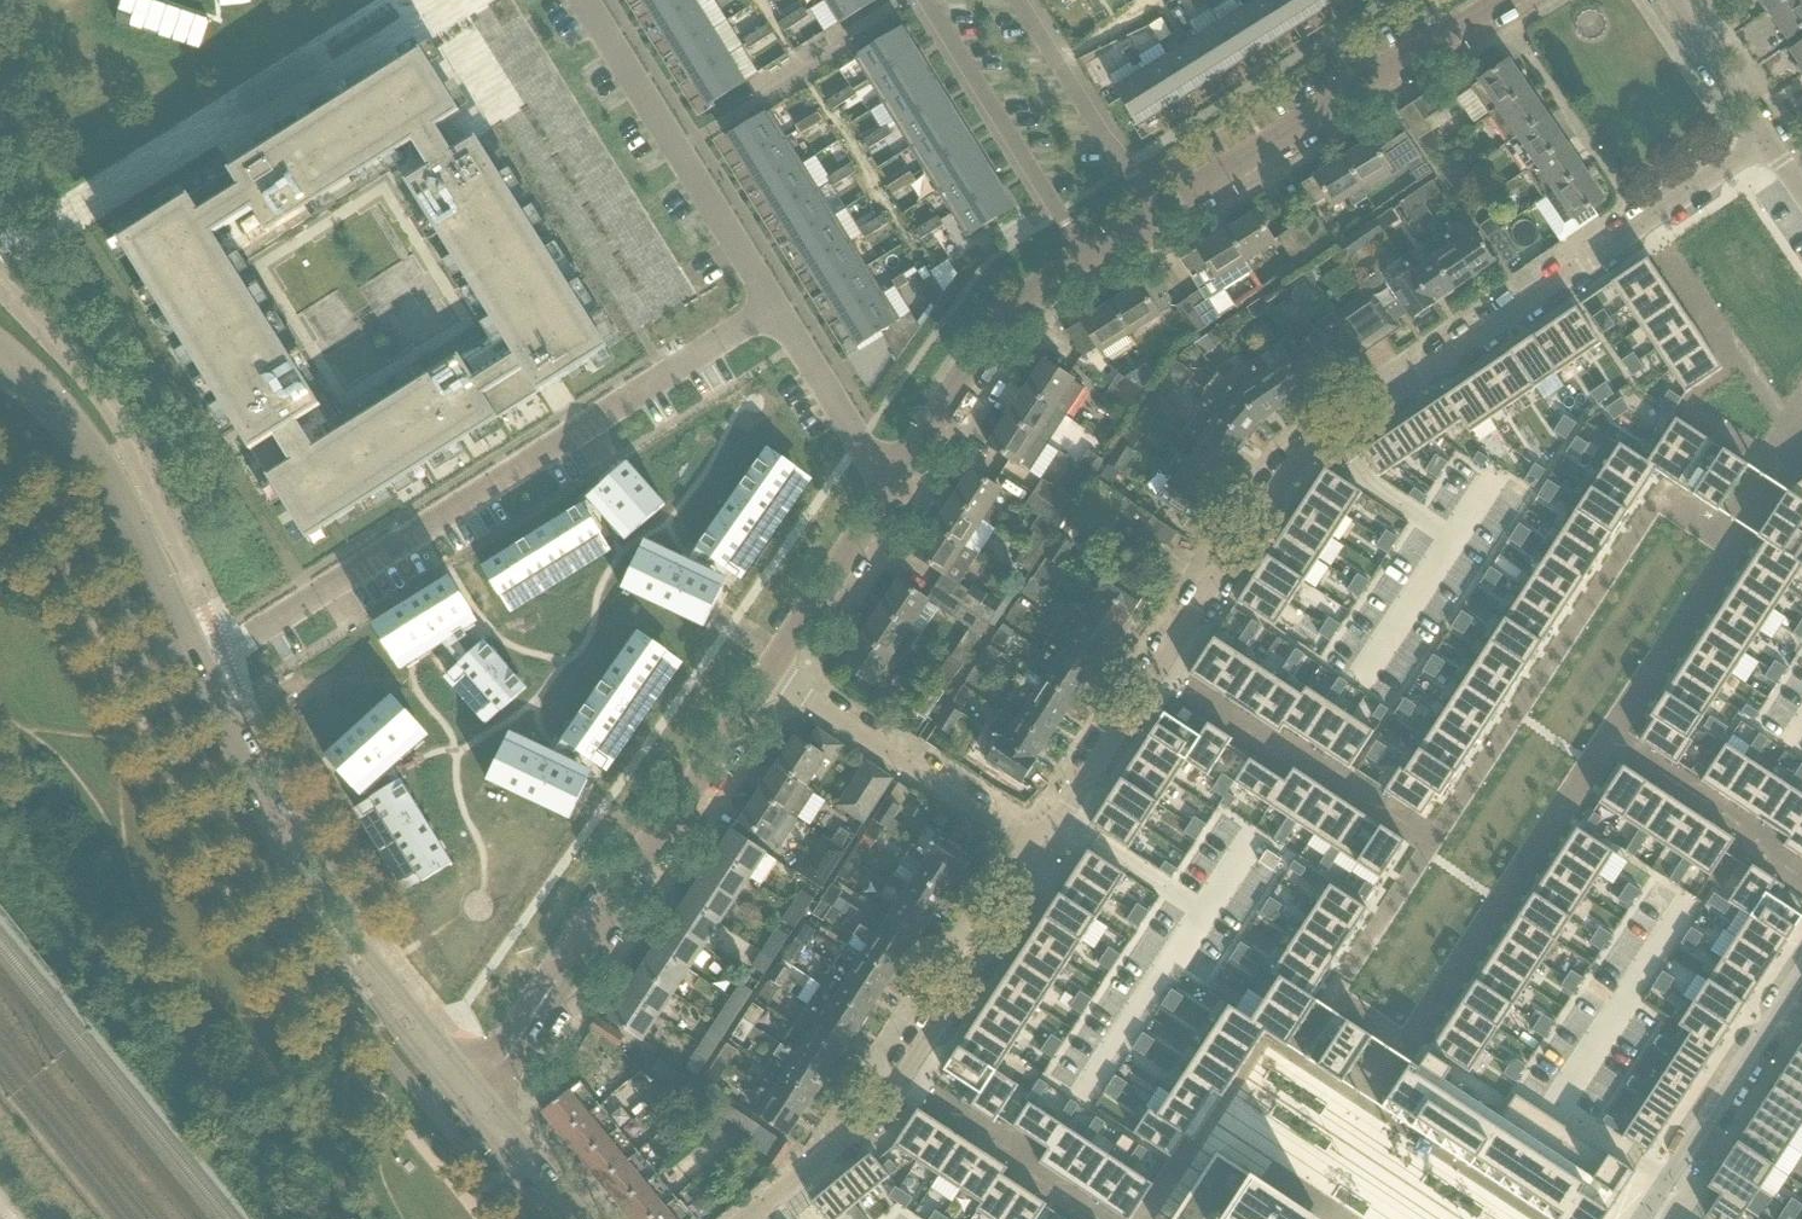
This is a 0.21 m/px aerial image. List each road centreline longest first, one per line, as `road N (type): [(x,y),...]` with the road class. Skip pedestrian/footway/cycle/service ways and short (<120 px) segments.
road 1 (residential): [(1042,856),(1297,461),(1766,142)]
road 2 (residential): [(201,665),(777,307)]
road 3 (tertiary): [(477,1110),(769,673)]
road 4 (residential): [(754,1218),(885,1104),(1042,856)]
road 5 (tertiary): [(1155,217),(1503,0)]
road 6 (tertiary): [(201,665),(96,457),(0,359)]
road 7 (residential): [(592,0),(777,307)]
road 8 (residential): [(1042,856),(769,673)]
road 9 (tertiary): [(889,491),(1000,328),(1028,297),(1087,260)]
road 10 (residential): [(926,0),(1087,260)]
road 11 (residential): [(1642,1218),(1801,974)]
road 12 (tertiary): [(321,908),(201,665)]
road 13 (residential): [(1155,217),(1018,0)]
road 14 (tertiary): [(769,673),(889,491)]
road 15 (residential): [(777,307),(889,491)]
road 16 (tertiary): [(321,908),(357,981),(438,1063)]
road 17 (tertiary): [(438,1063),(419,1017),(321,908)]
road 18 (residential): [(1766,142),(1671,0)]
road 19 (tertiary): [(573,1218),(477,1110)]

